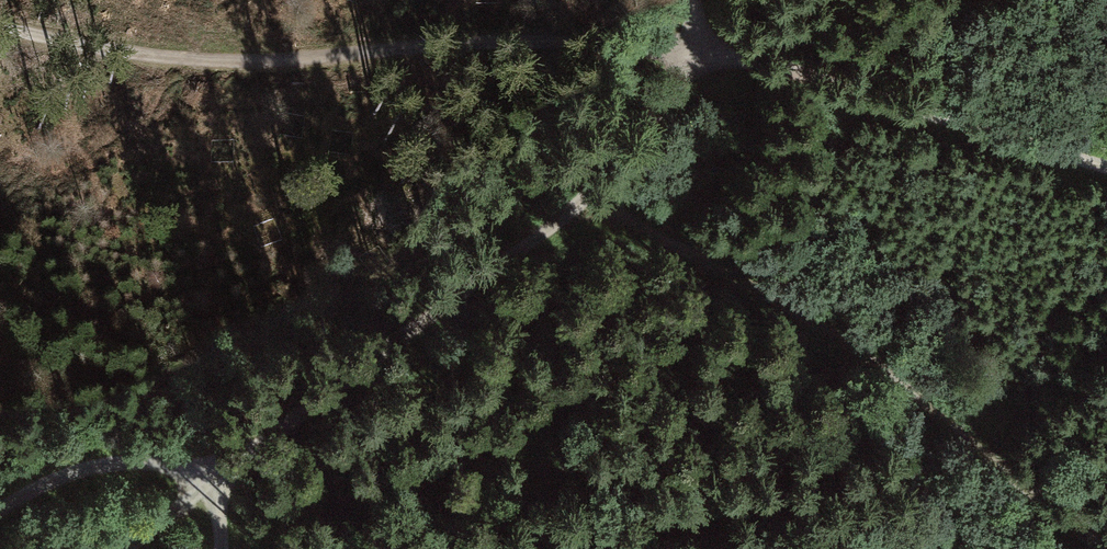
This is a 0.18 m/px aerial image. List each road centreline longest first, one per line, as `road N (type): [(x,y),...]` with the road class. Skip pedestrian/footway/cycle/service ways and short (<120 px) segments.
road 1 (track): [(0,21),(165,59),(256,63),(563,35),(701,38)]
road 2 (track): [(216,475),(591,192),(701,38)]
road 3 (track): [(591,192),(849,342),(1100,548)]
road 4 (track): [(1106,171),(810,82),(701,38)]
road 5 (track): [(0,515),(70,475),(129,461),(216,475)]

